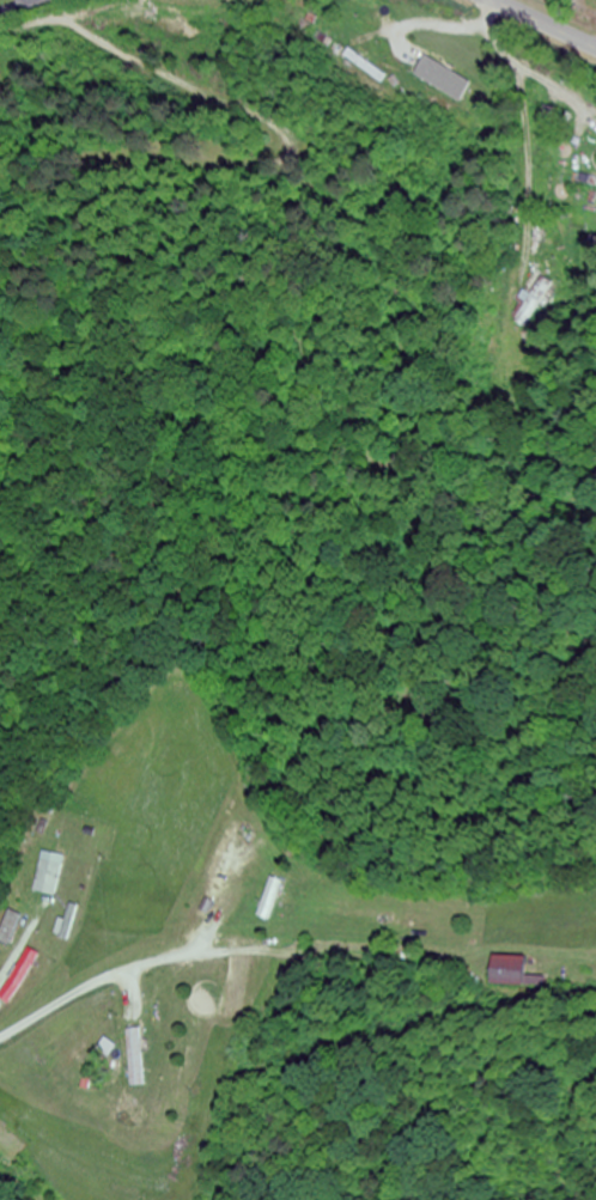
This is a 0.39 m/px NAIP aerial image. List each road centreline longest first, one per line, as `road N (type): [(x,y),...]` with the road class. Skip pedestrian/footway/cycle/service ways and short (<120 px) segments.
road 1 (residential): [(342,937),(176,944),(14,1003),(0,1017)]

